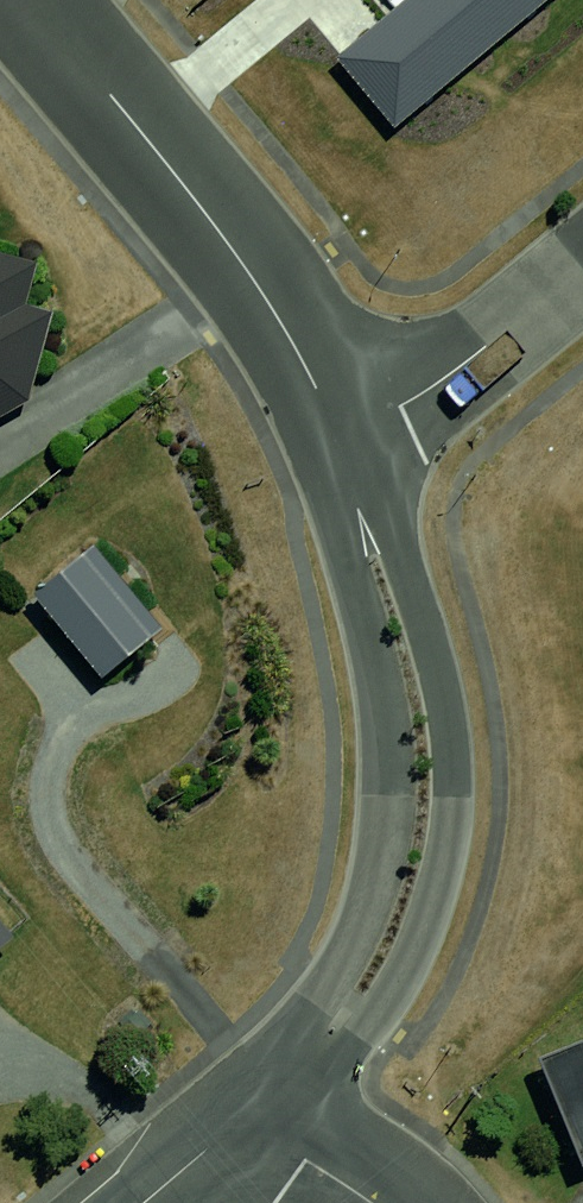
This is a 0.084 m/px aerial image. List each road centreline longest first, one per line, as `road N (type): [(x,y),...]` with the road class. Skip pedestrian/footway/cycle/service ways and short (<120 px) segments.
road 1 (residential): [(331,441),(395,523),(449,726),(449,877),(393,1002),(296,1067)]
road 2 (residential): [(296,1067),(385,864),(385,741),(334,538),(331,441)]
road 3 (residential): [(331,441),(317,387),(269,307),(117,101),(28,0)]
road 4 (residential): [(331,441),(400,407),(582,269)]
road 5 (residential): [(371,1202),(241,1119)]
road 6 (residential): [(241,1119),(142,1202)]

